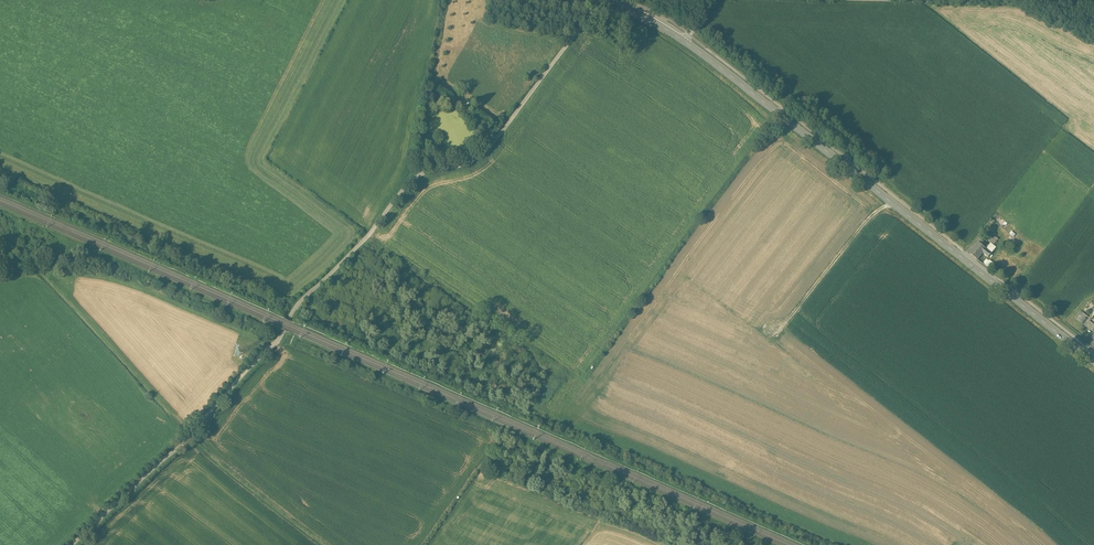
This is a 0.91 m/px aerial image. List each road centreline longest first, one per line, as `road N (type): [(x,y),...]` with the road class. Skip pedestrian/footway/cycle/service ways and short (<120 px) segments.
road 1 (unclassified): [(72,544),(193,435),(402,191),(487,150),(604,0)]
road 2 (primary): [(1093,362),(684,42)]
road 3 (unclassified): [(916,0),(1093,5)]

